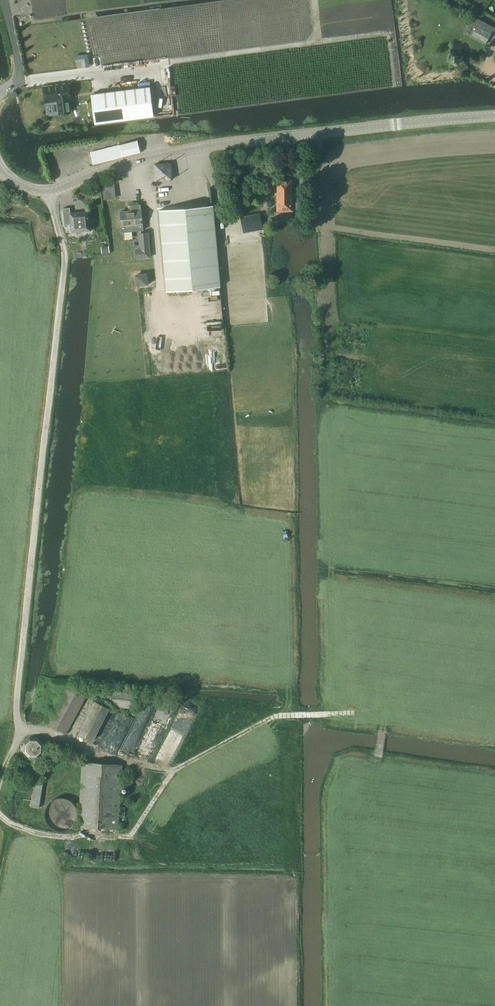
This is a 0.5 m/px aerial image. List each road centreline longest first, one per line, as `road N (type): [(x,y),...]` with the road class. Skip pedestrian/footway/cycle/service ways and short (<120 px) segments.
road 1 (tertiary): [(494,116),(215,145),(117,165),(50,191),(27,188),(0,168)]
road 2 (track): [(114,70),(385,31)]

